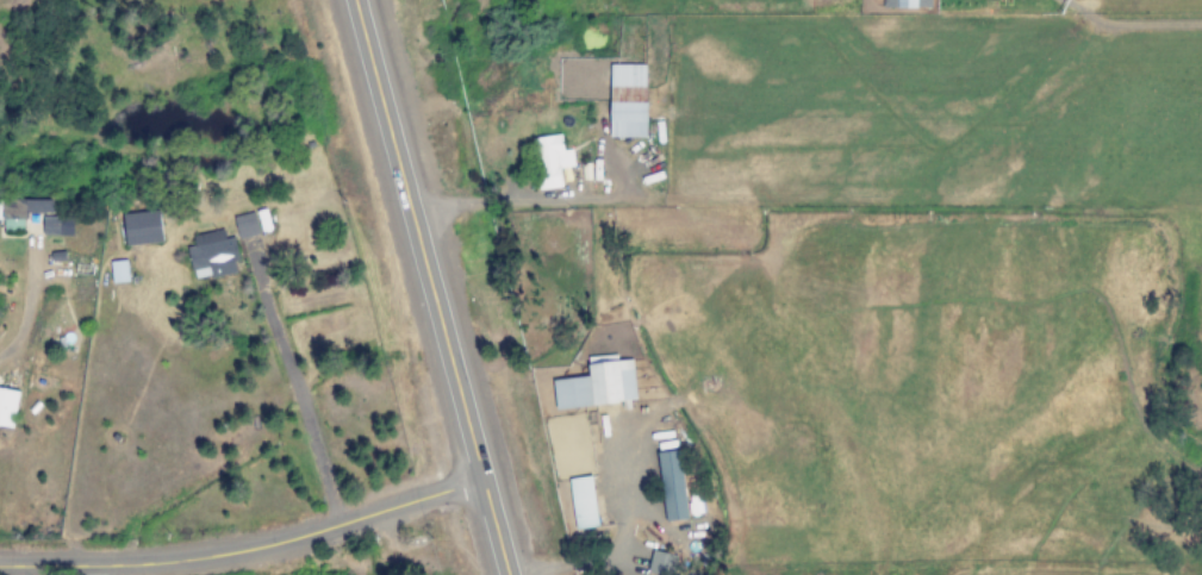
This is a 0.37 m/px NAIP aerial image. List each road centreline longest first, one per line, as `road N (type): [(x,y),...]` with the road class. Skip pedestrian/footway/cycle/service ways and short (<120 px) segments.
road 1 (primary): [(497,574),(352,0)]
road 2 (tertiary): [(472,480),(194,560),(0,564)]

